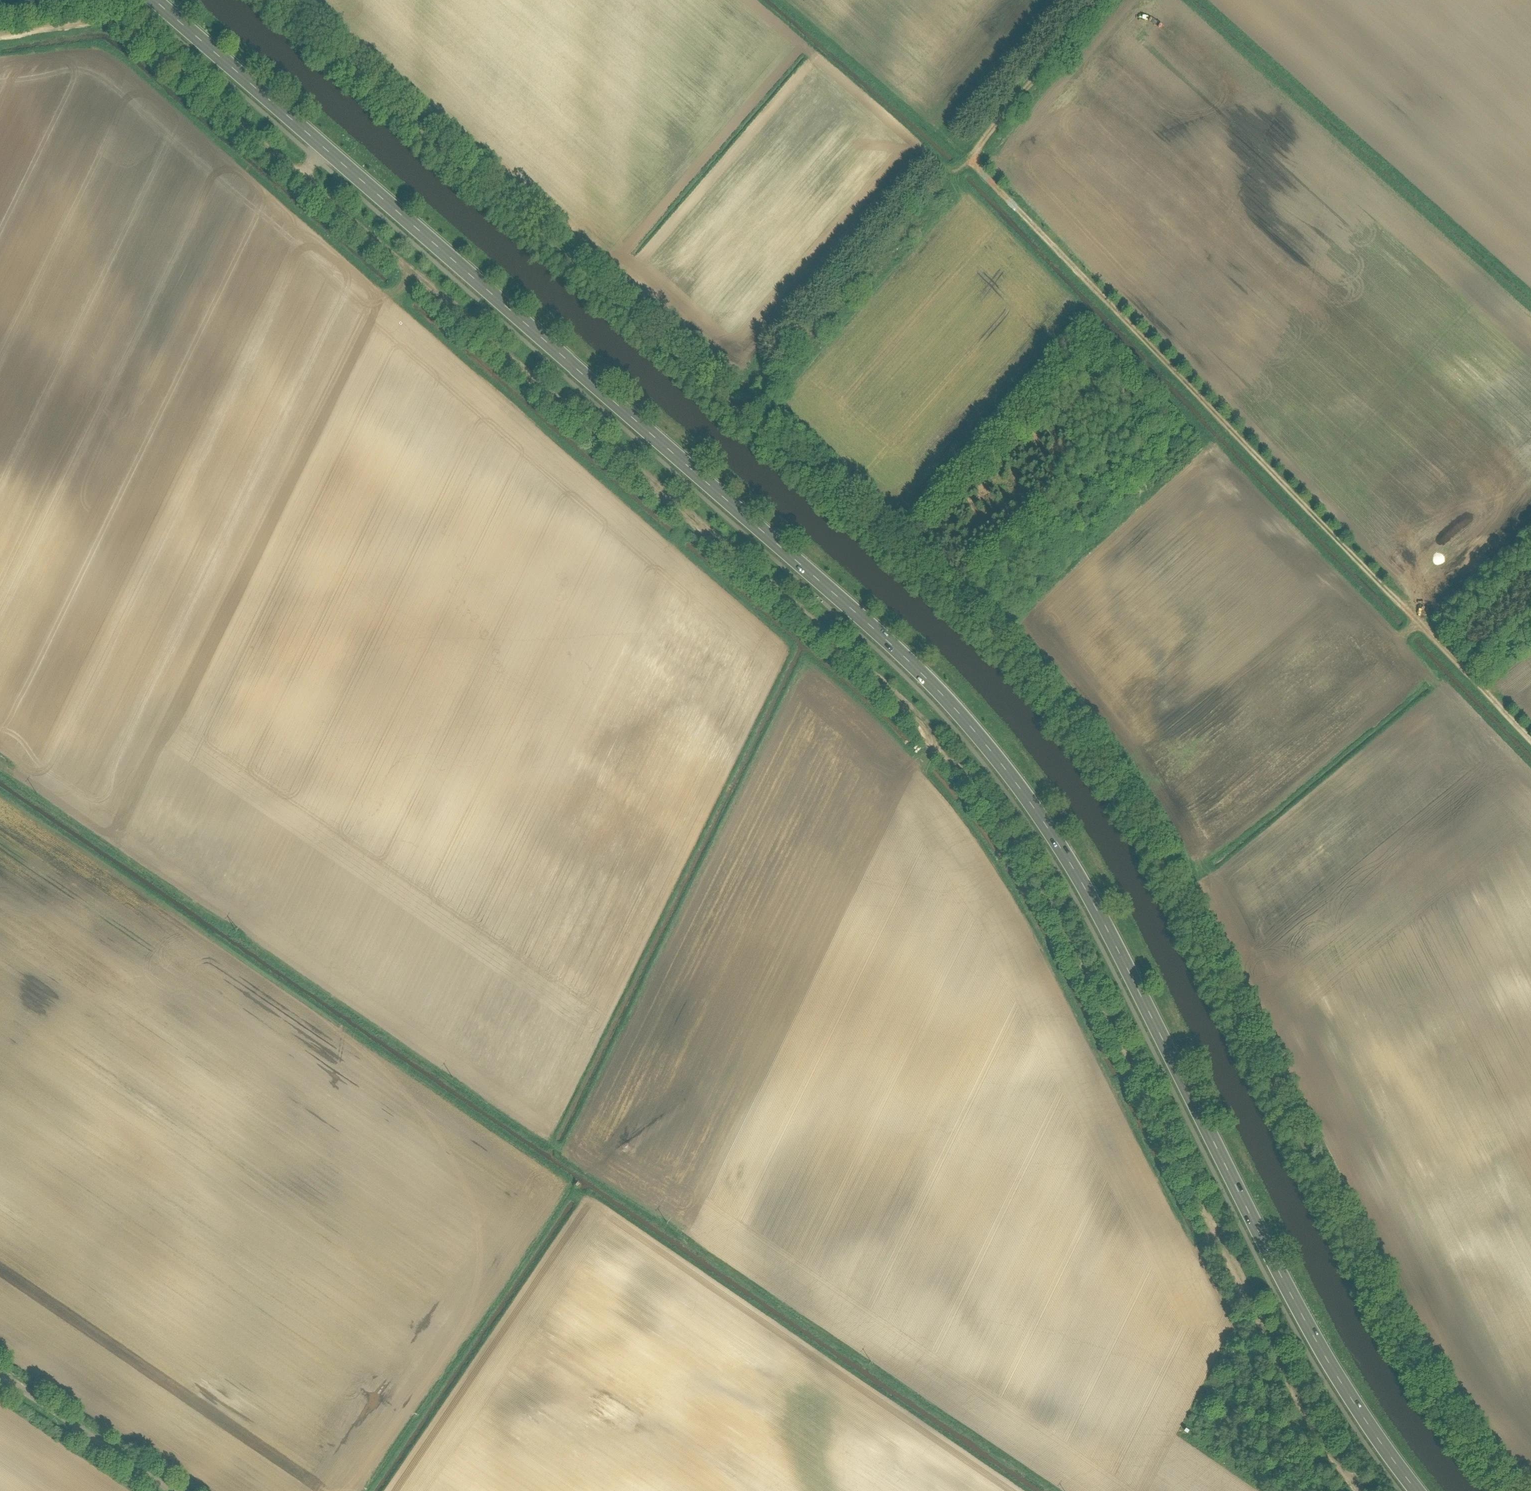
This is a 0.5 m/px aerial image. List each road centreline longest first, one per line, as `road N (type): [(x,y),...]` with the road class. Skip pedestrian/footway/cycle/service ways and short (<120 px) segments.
road 1 (track): [(1358,1490),(1277,1360),(1034,880),(963,774),(866,671),(134,32),(111,17),(87,15),(0,27)]
road 2 (primary): [(152,0),(872,628),(991,752),(1091,901),(1333,1370),(1416,1490)]
road 3 (track): [(972,152),(967,159),(982,178),(1530,743)]
road 4 (track): [(1103,0),(979,147),(965,154),(945,139)]
road 5 (unclassified): [(166,1490),(0,1377)]

